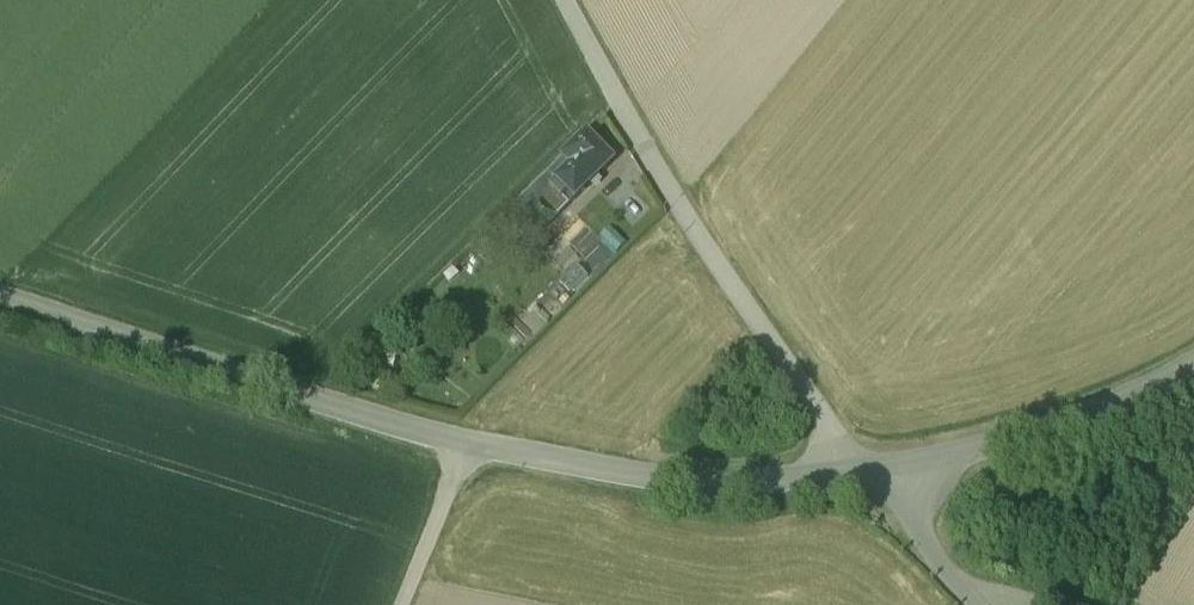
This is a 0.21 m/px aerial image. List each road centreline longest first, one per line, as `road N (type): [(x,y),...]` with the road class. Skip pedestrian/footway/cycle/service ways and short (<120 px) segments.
road 1 (unclassified): [(0,300),(388,422),(614,472),(694,480),(891,463)]
road 2 (track): [(845,469),(819,409),(709,254),(564,0)]
road 3 (unclassified): [(891,463),(1059,428),(1193,367)]
road 4 (track): [(401,604),(466,441)]
road 5 (residential): [(971,604),(942,569),(891,463)]

